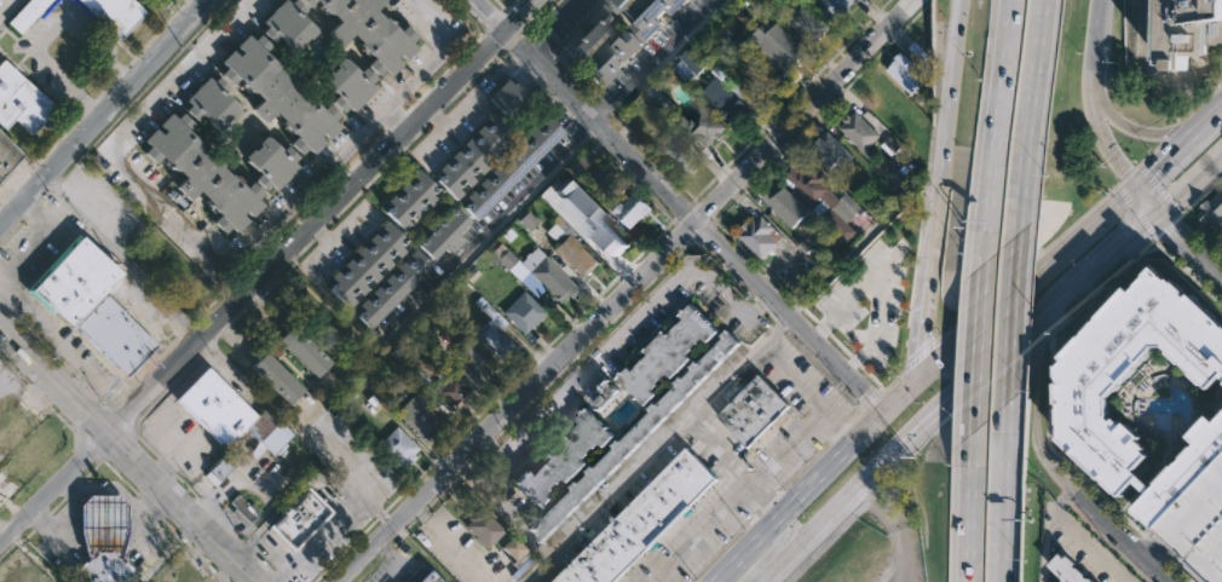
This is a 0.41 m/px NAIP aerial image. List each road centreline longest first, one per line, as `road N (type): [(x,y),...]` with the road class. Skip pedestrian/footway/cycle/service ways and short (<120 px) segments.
road 1 (residential): [(336,581),(912,0)]
road 2 (residential): [(531,0),(0,542)]
road 3 (residential): [(884,413),(472,0)]
road 4 (secondary): [(253,581),(0,329)]
road 5 (residential): [(0,224),(208,0)]
road 6 (secondary): [(762,581),(964,378)]
road 7 (motorway): [(1010,0),(981,264)]
road 8 (motorway): [(1016,234),(1042,0)]
road 9 (motorway): [(1139,189),(1095,116),(1099,0)]
road 10 (secondary): [(858,440),(717,581)]
road 11 (motorway): [(952,87),(929,278)]
road 12 (residential): [(1073,489),(1033,439),(1039,312)]
road 13 (motorway): [(1001,581),(1003,403)]
road 14 (motorway): [(1221,107),(1191,127),(1140,132),(1108,113),(1093,69)]
road 15 (motorway): [(1003,403),(1016,234)]
road 16 (motorway): [(981,264),(970,431)]
road 17 (secondary): [(1060,253),(936,362)]
road 18 (motorway): [(970,431),(967,581)]
road 19 (residential): [(1073,489),(1167,581)]
road 20 (residential): [(1221,283),(1139,189)]

